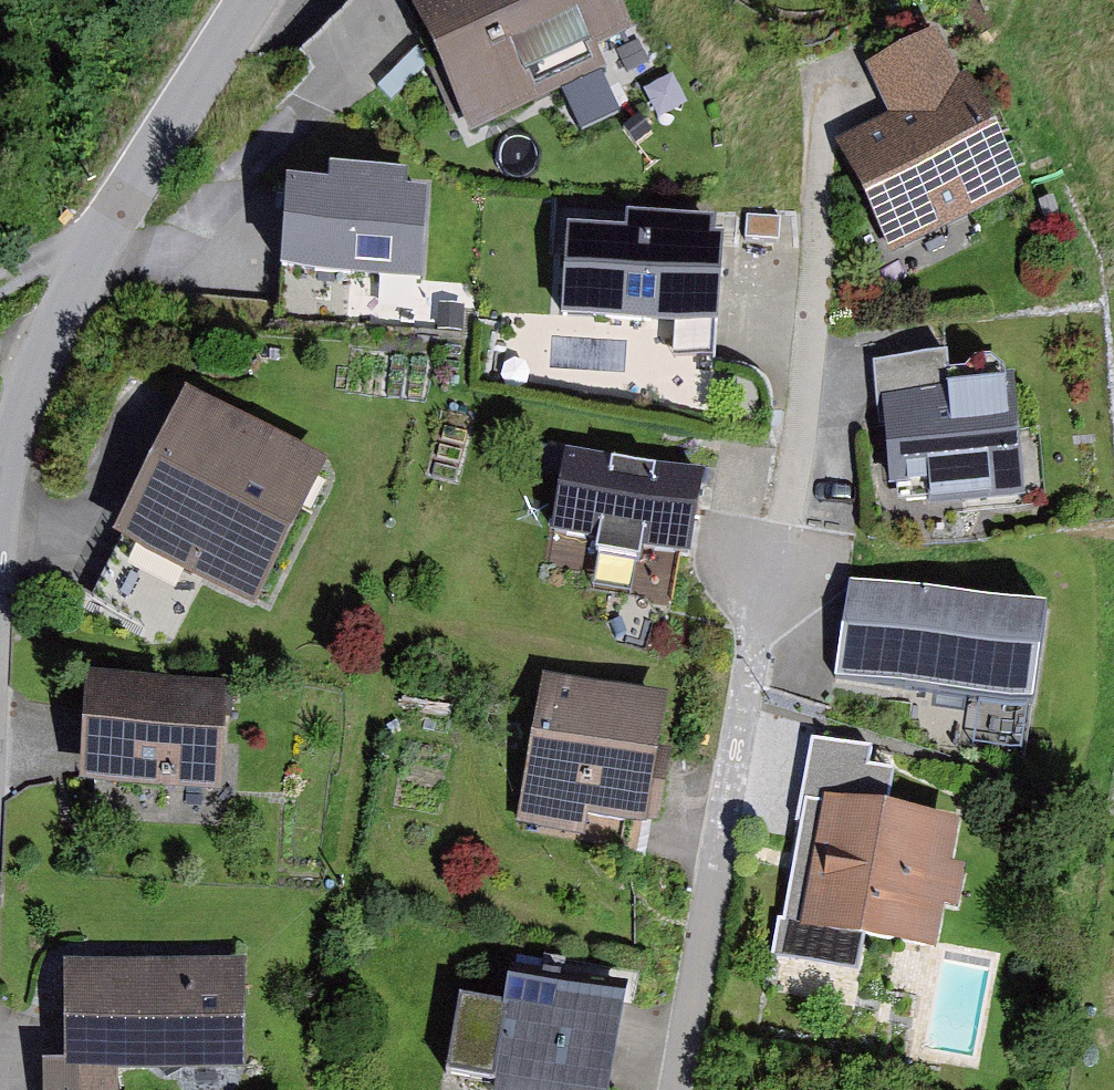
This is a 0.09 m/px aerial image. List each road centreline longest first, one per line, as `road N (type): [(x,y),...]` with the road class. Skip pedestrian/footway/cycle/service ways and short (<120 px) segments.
road 1 (residential): [(676,1089),(784,526),(817,221)]
road 2 (residential): [(256,0),(170,138),(97,234),(27,373),(0,495)]

